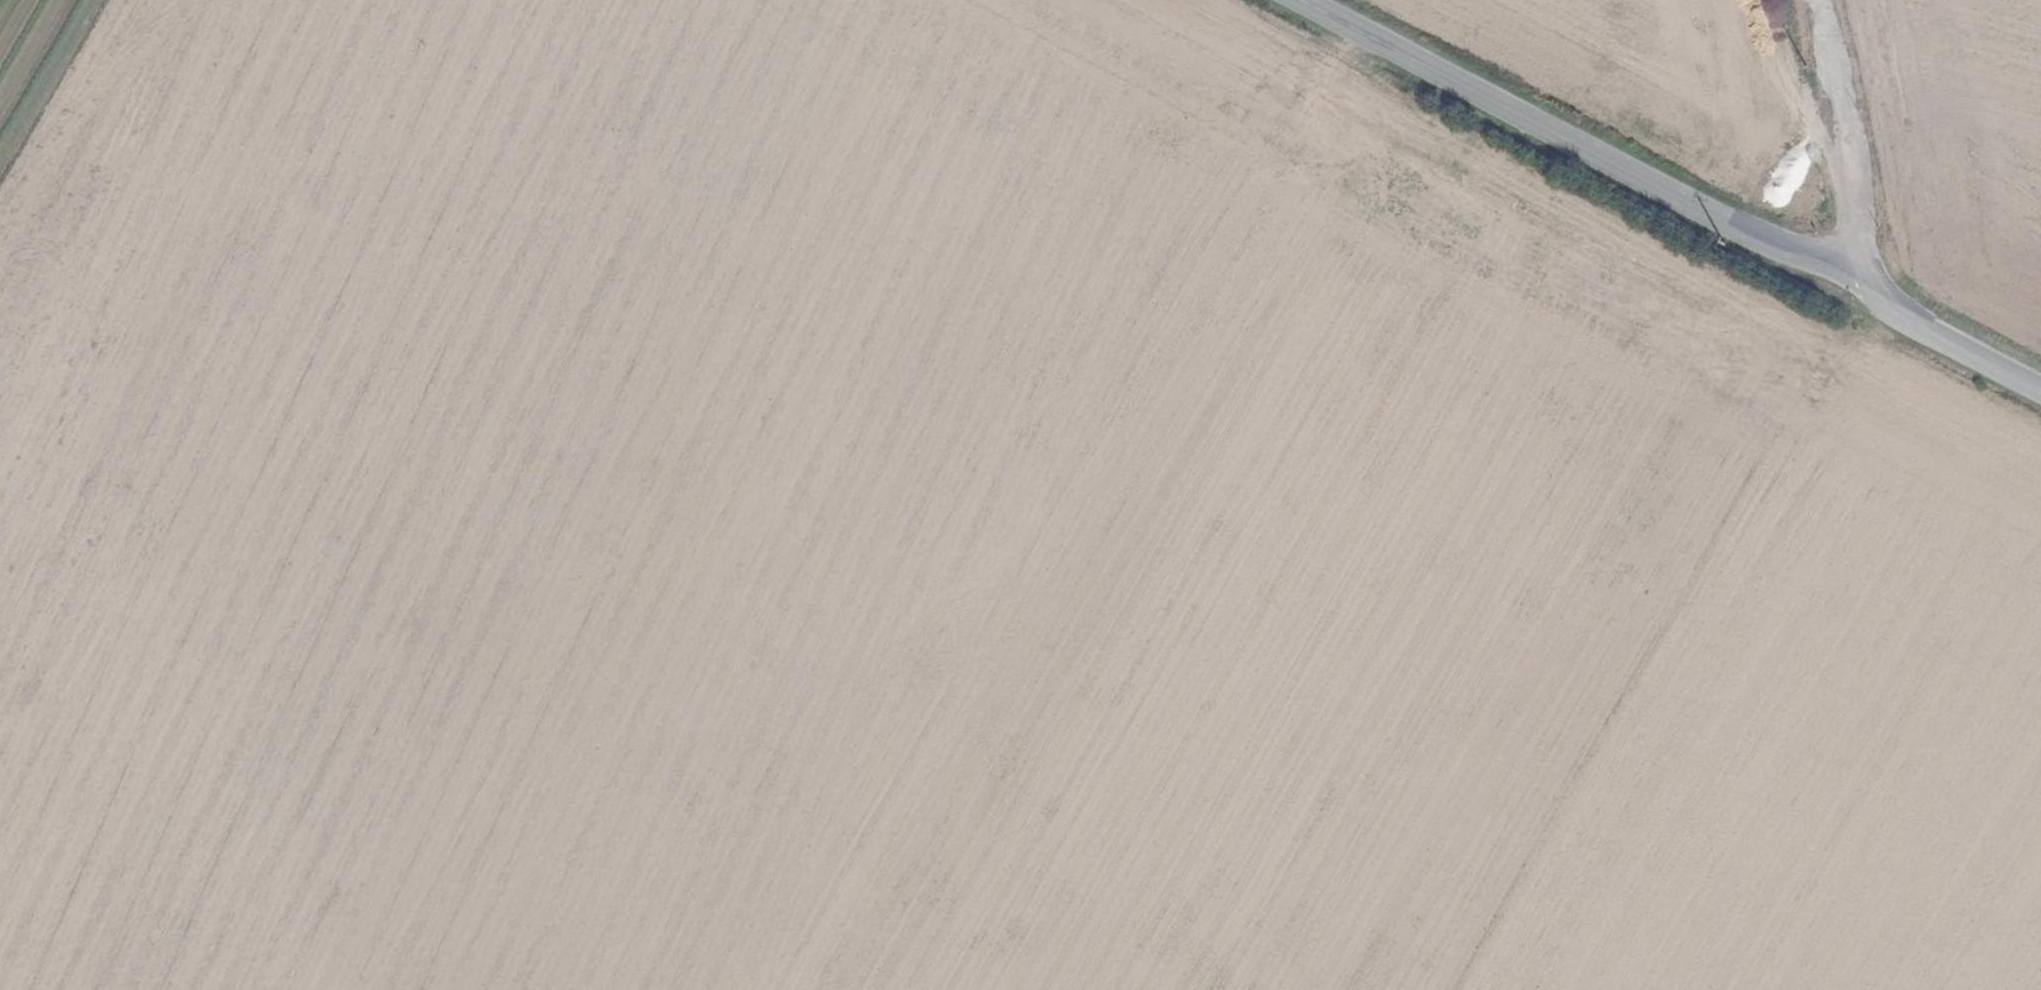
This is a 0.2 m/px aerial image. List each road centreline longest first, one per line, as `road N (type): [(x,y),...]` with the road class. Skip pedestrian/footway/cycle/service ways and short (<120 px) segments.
road 1 (tertiary): [(1864,275),(1748,240),(1286,0)]
road 2 (unclassified): [(1864,275),(1809,0)]
road 3 (tertiary): [(2040,393),(1889,315),(1864,275)]

